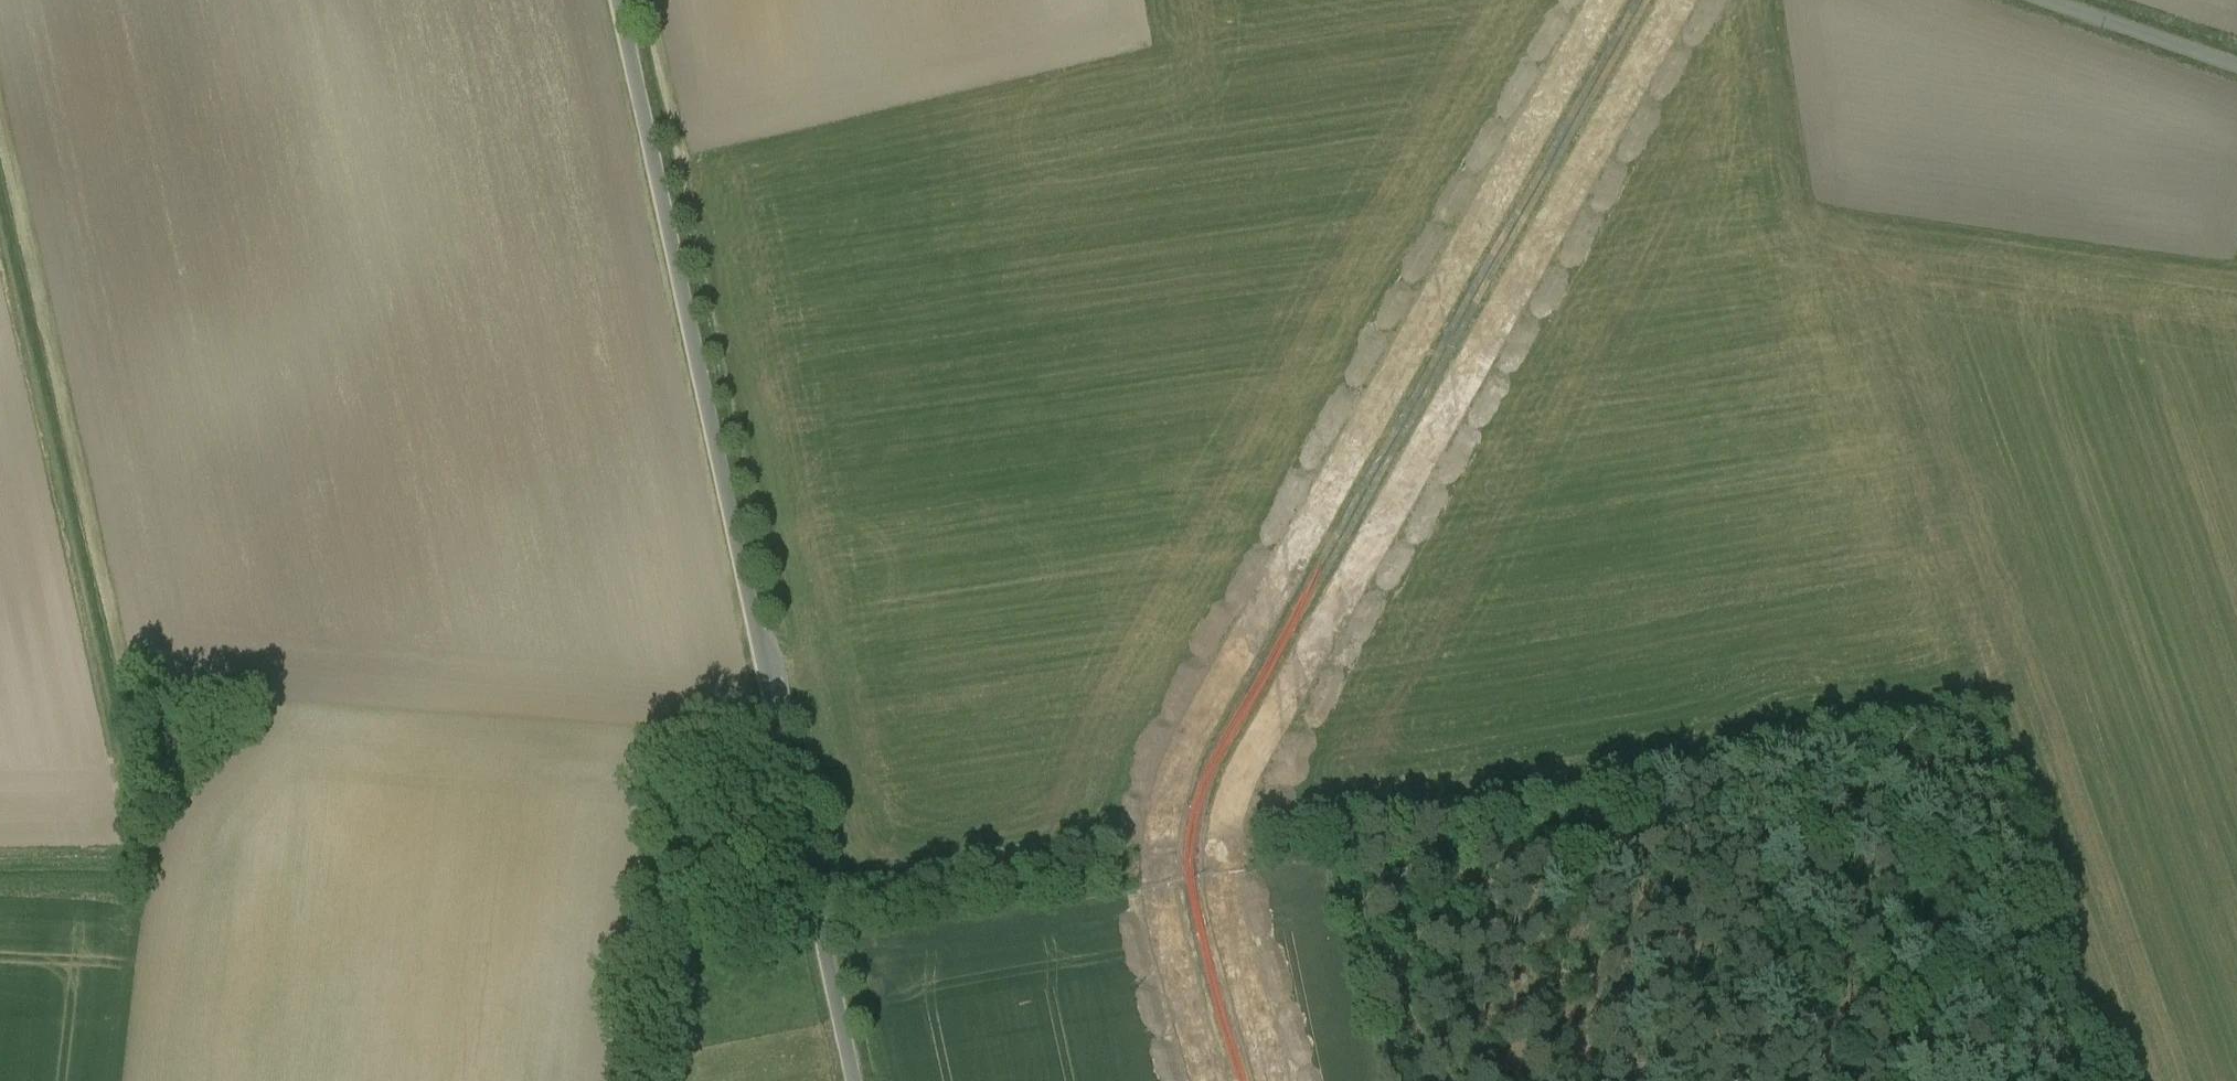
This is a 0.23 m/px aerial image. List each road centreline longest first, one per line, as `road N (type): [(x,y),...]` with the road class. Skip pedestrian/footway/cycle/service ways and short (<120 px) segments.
road 1 (unclassified): [(607,0),(851,1080)]
road 2 (unclassified): [(2236,68),(2043,0)]

